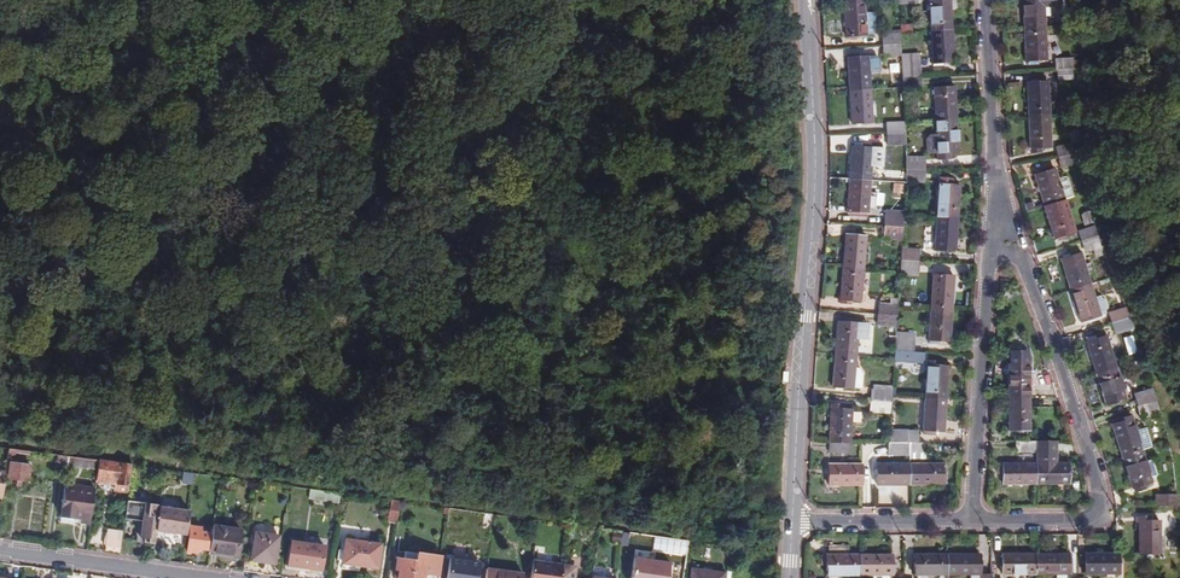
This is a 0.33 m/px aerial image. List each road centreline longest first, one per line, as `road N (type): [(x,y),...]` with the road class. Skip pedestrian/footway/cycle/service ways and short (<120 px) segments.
road 1 (residential): [(792,522),(815,184),(807,0)]
road 2 (residential): [(972,519),(1088,521),(1101,496),(1022,258),(991,254)]
road 3 (track): [(814,124),(540,0)]
road 4 (residential): [(991,254),(972,519)]
road 5 (residential): [(986,0),(1001,224),(991,254)]
road 6 (residential): [(192,577),(0,552)]
road 7 (residential): [(972,519),(792,522)]

